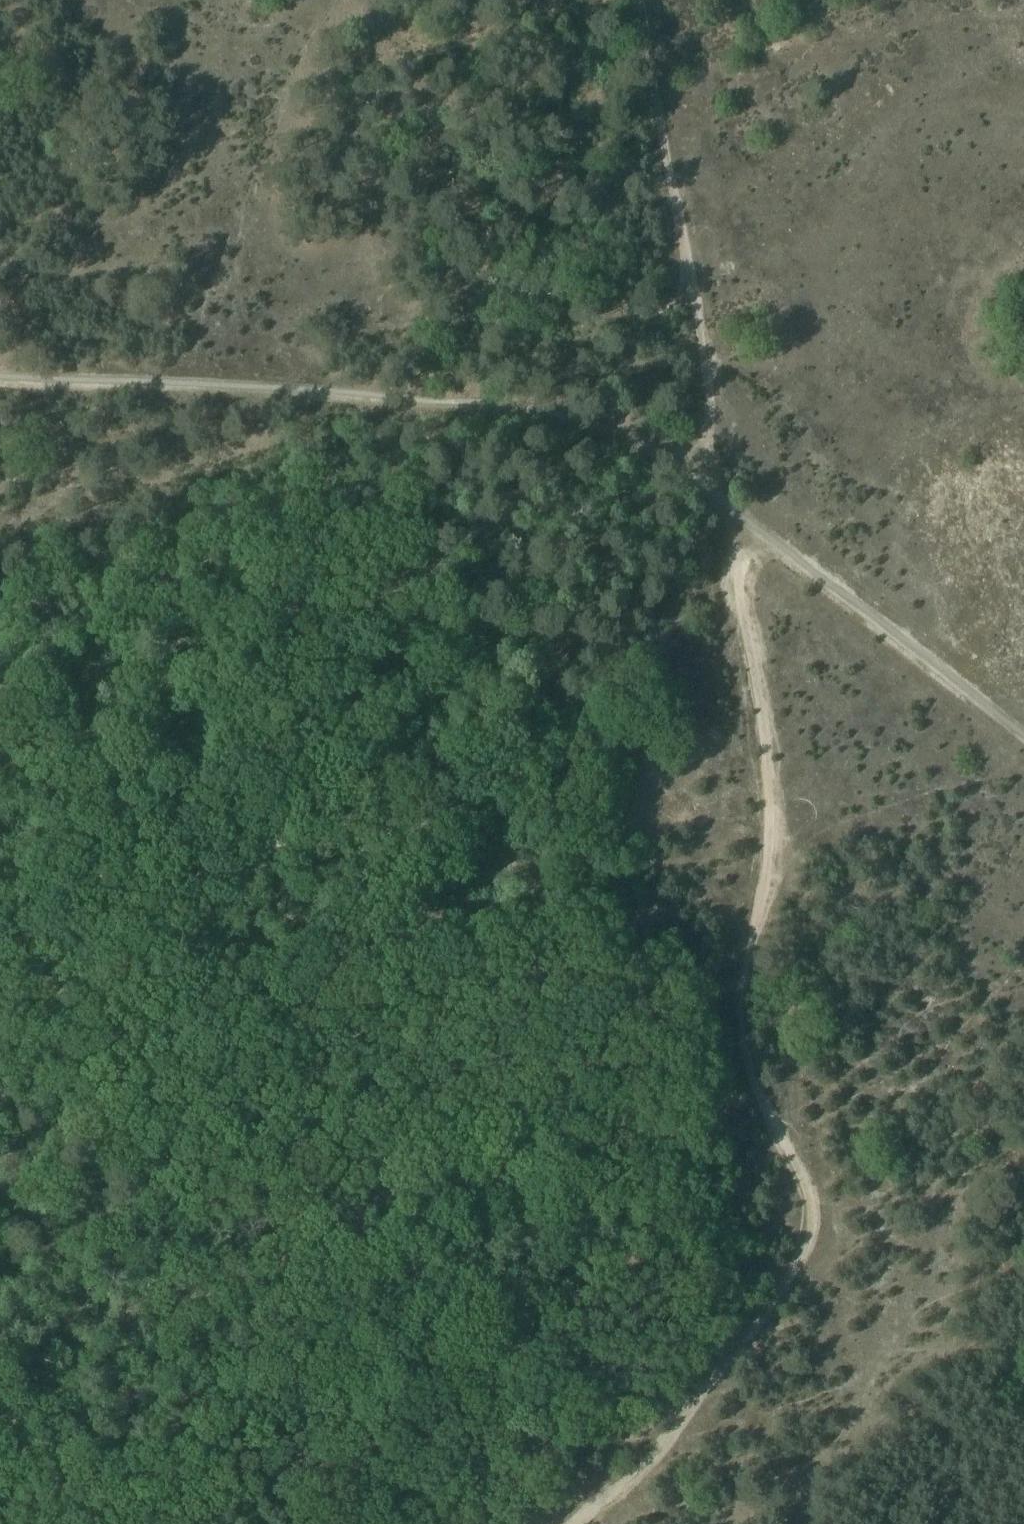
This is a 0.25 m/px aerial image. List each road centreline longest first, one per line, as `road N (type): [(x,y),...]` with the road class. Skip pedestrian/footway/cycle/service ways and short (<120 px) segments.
road 1 (track): [(728,513),(756,649),(775,820),(770,883),(739,1011),(751,1075),(812,1184),(815,1223),(762,1319),(682,1422),(581,1523)]
road 2 (track): [(728,513),(618,440),(531,415),(0,381)]
road 3 (track): [(645,0),(727,507)]

